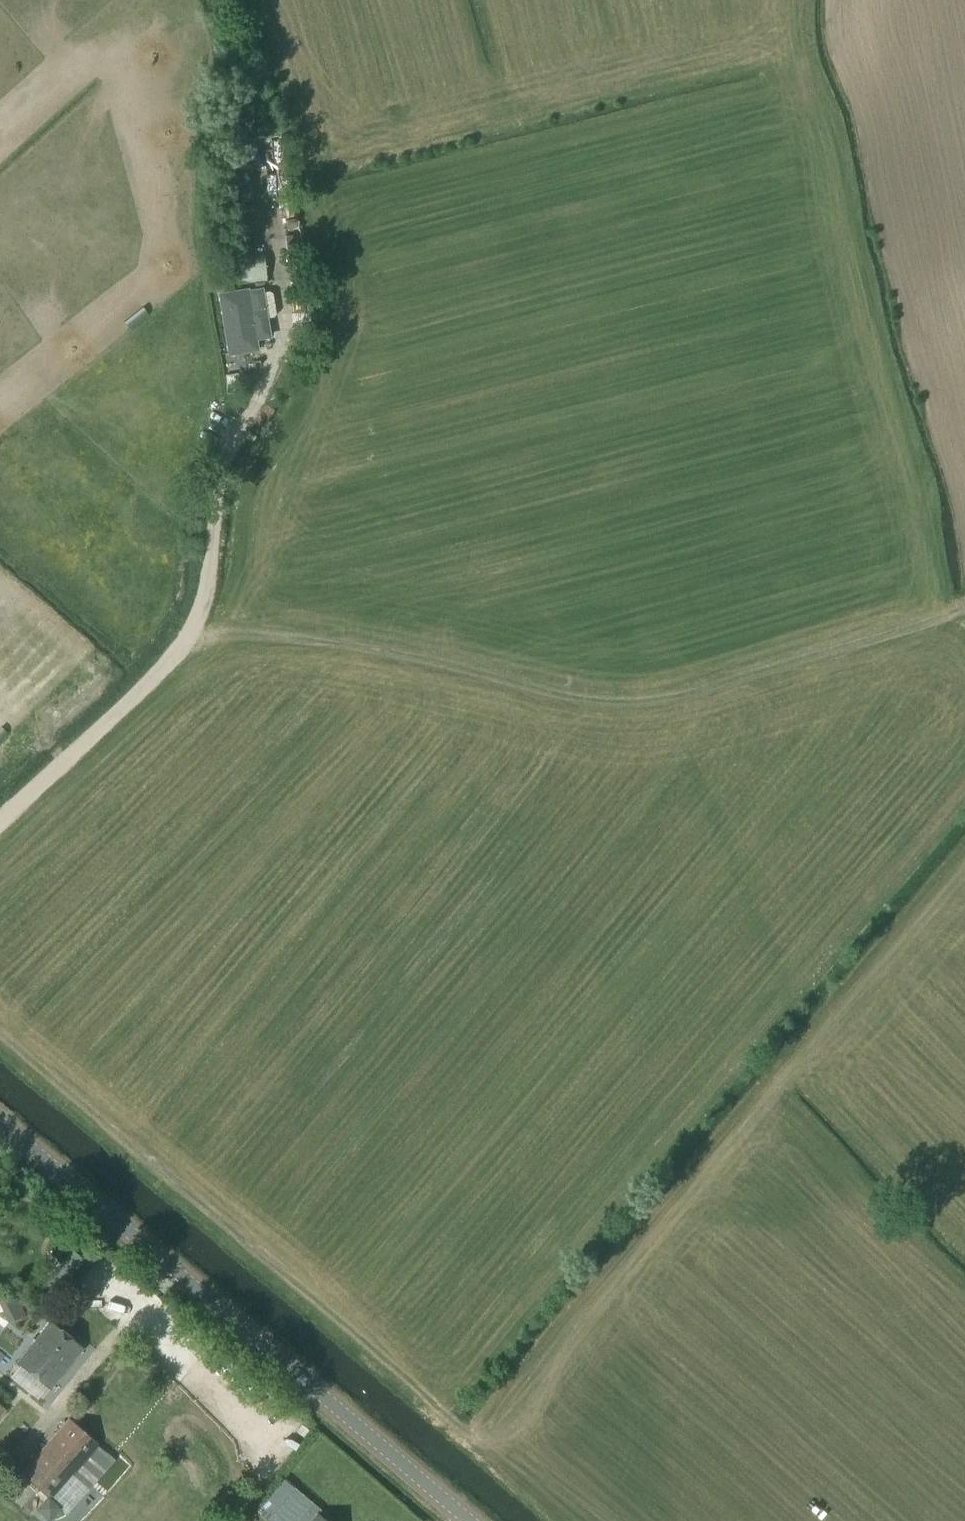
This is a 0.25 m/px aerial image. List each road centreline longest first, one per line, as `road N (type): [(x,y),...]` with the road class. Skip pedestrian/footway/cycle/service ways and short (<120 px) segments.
road 1 (unclassified): [(468,1520),(0,1122)]
road 2 (track): [(0,817),(181,624),(215,471),(280,335)]

